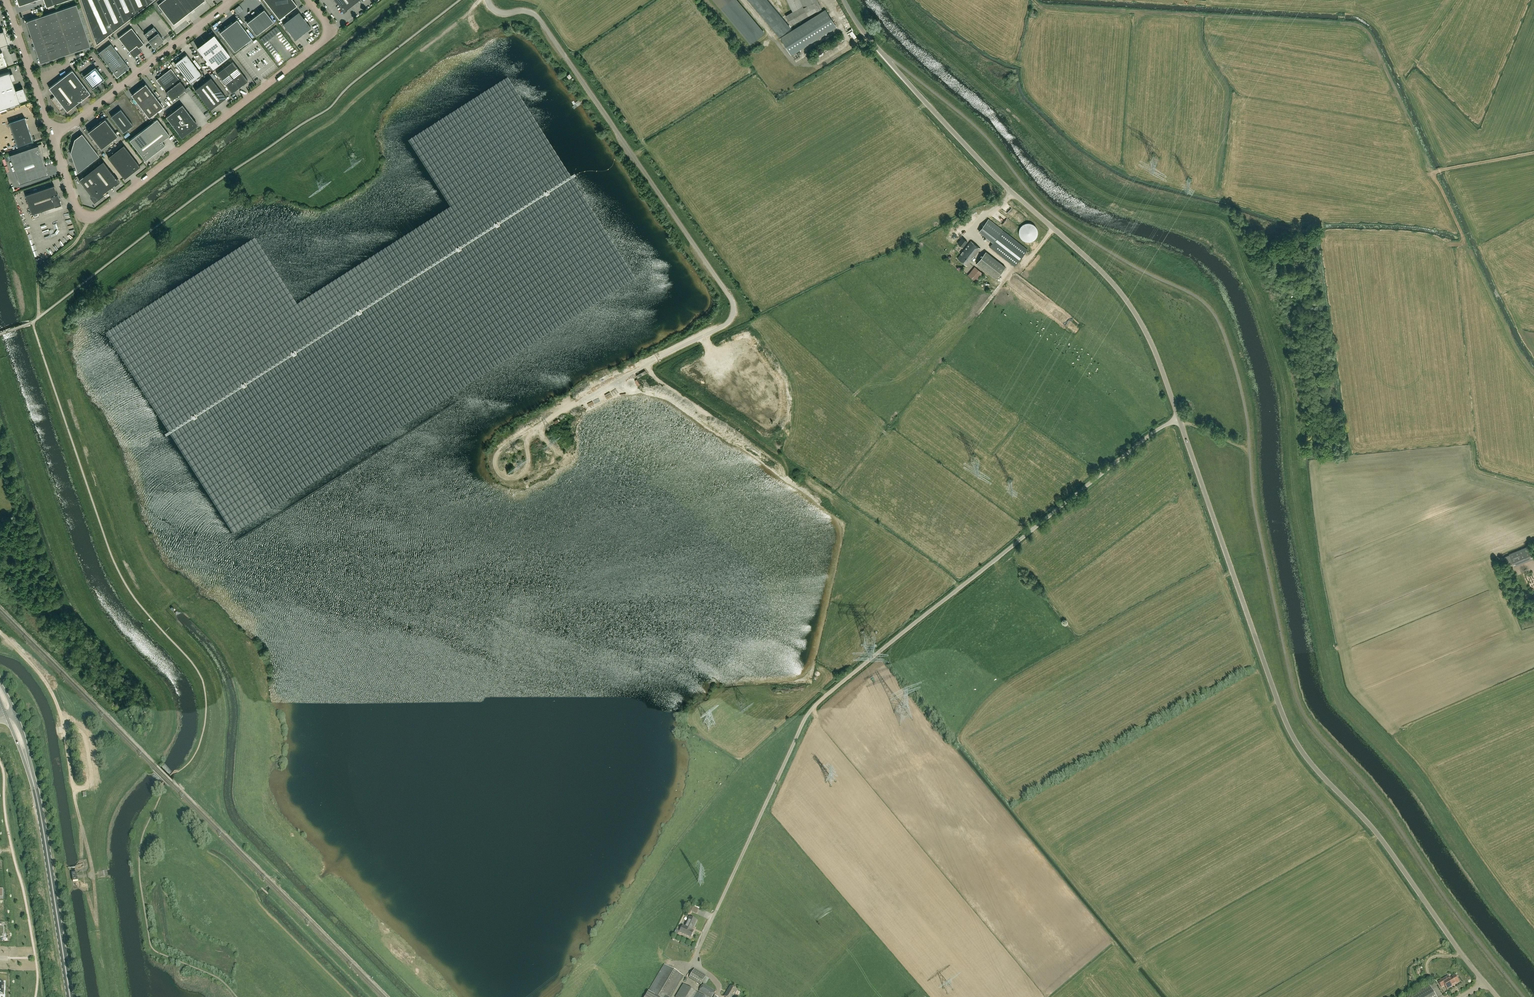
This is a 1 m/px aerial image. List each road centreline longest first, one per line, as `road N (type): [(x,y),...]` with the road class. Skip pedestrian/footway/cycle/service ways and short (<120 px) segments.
road 1 (track): [(1533,950),(1426,798),(1333,693),(1299,529),(1281,372),(1229,229),(1101,191),(896,0)]
road 2 (unclassified): [(1495,996),(1282,714),(1158,358),(1131,306),(948,127),(844,0)]
road 3 (unclassified): [(307,0),(332,34),(93,218),(81,217),(52,138)]
road 4 (unclassified): [(101,948),(60,712),(41,676),(0,634)]
road 5 (unclassified): [(52,138),(232,0)]
road 6 (primary): [(68,996),(30,773)]
road 7 (unclassified): [(52,138),(5,0)]
road 8 (track): [(1463,243),(1410,120)]
road 9 (track): [(38,318),(38,275),(89,218)]

